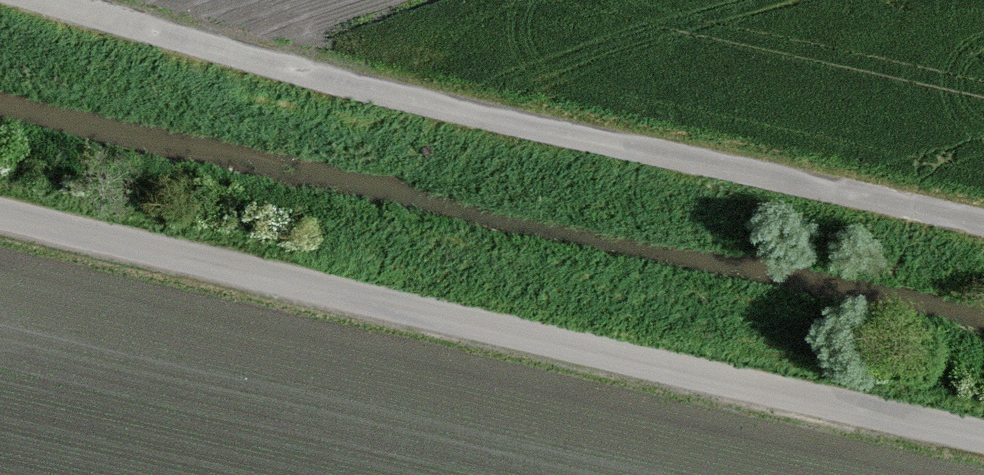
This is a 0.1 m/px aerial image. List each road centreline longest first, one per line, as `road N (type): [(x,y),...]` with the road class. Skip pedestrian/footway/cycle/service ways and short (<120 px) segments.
road 1 (track): [(983,428),(0,216)]
road 2 (track): [(59,0),(164,36),(496,122),(983,225)]

